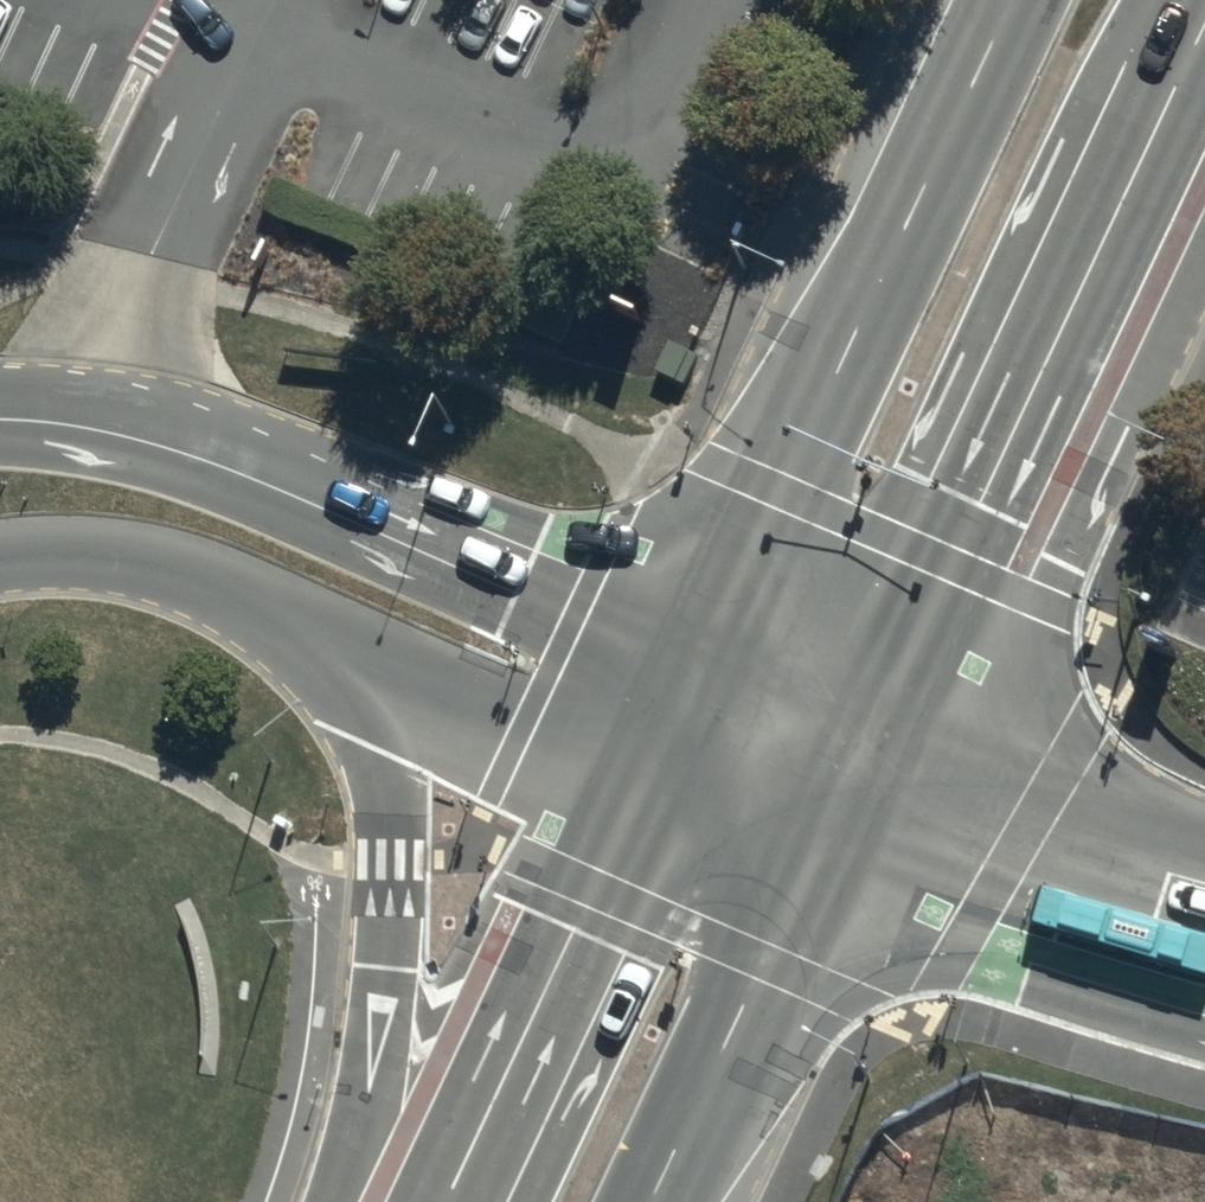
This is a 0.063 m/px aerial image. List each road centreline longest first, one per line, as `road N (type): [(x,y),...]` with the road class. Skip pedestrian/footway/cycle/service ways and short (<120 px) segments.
road 1 (tertiary): [(0,418),(109,427),(210,456),(708,643)]
road 2 (secondary): [(1204,74),(969,570),(891,716)]
road 3 (secondary): [(708,643),(1014,0)]
road 4 (secondary): [(334,1201),(370,1092),(386,975),(389,800),(363,654)]
road 5 (secondary): [(450,1201),(641,780)]
road 6 (tertiary): [(1204,977),(1027,928),(820,854)]
road 7 (secondary): [(820,854),(655,1201)]
road 8 (tertiary): [(363,654),(214,586),(117,553),(0,553)]
road 9 (tertiary): [(891,716),(1049,792),(1204,851)]
road 10 (tertiary): [(641,780),(363,654)]
road 11 (tertiary): [(708,643),(891,716)]
road 12 (tertiary): [(820,854),(641,780)]
road 13 (secondary): [(891,716),(820,854)]
road 14 (secondary): [(641,780),(708,643)]

